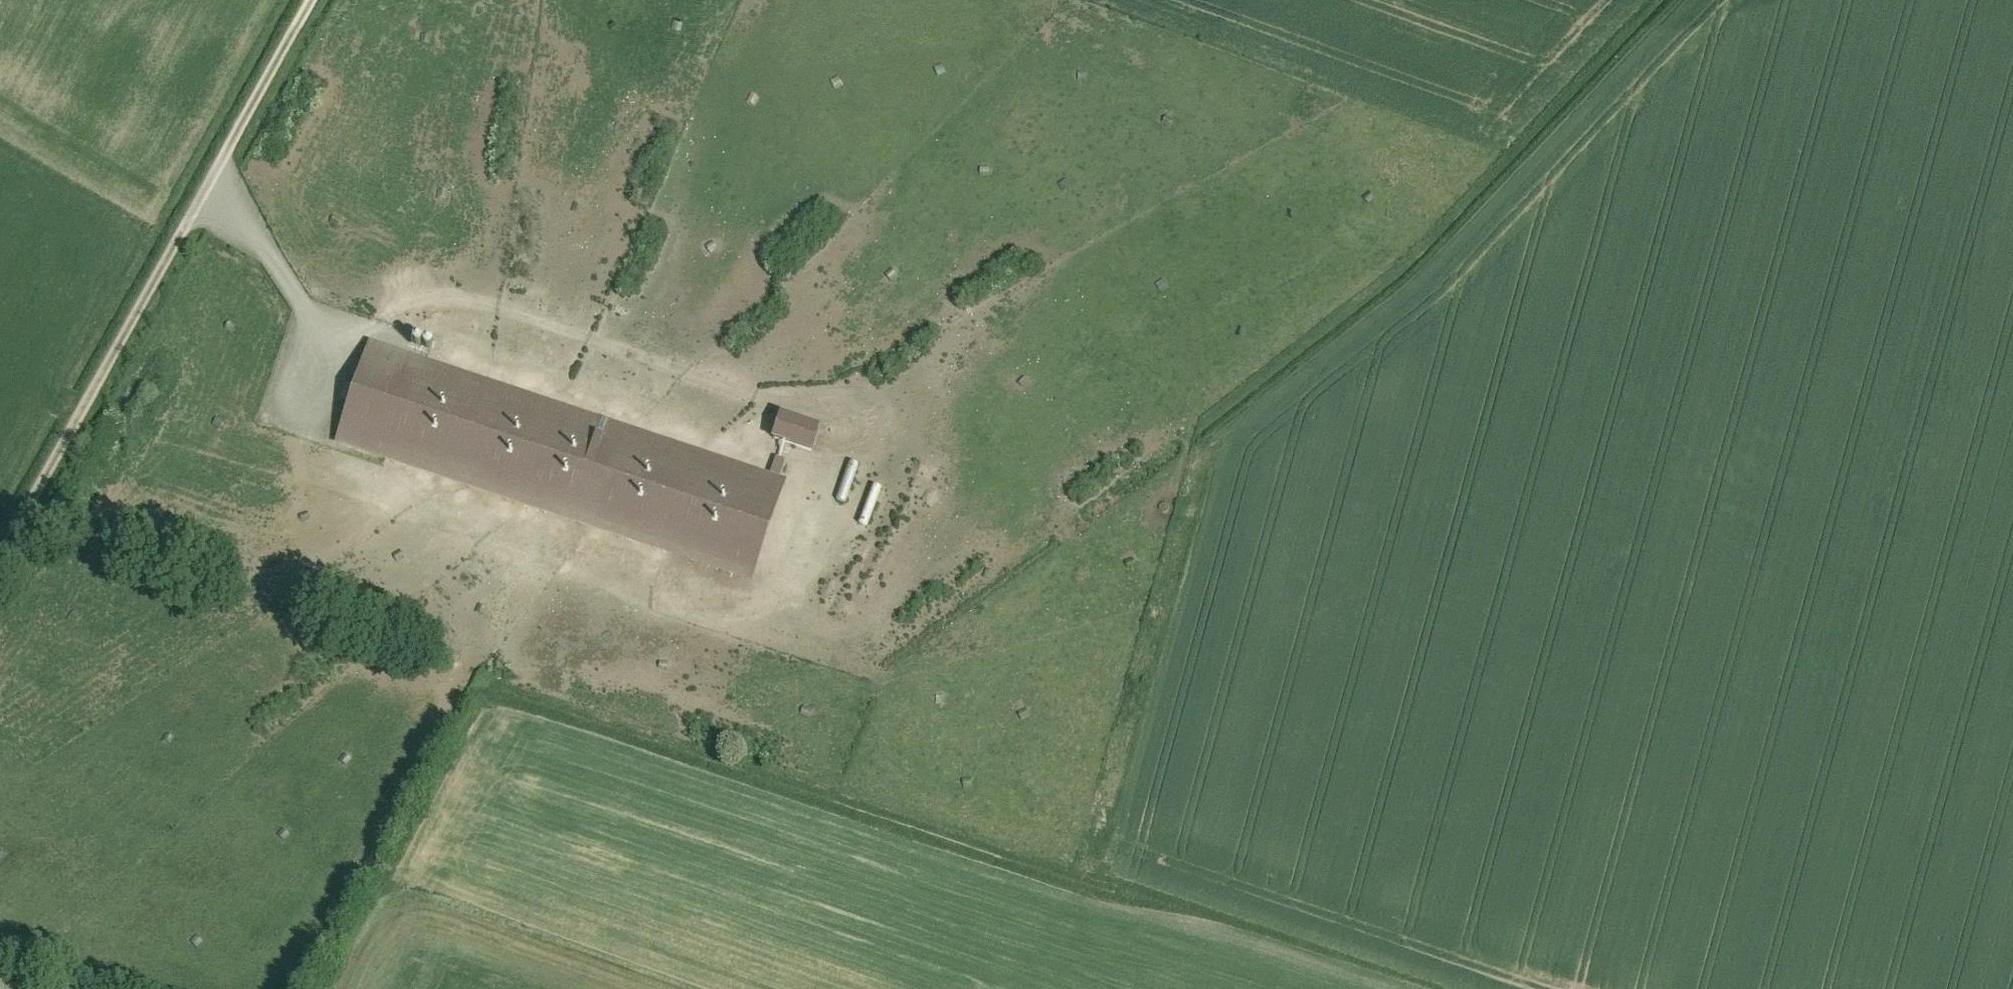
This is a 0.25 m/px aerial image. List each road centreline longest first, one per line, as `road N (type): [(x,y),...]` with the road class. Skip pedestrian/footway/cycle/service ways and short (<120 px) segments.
road 1 (track): [(299,0),(0,541)]

